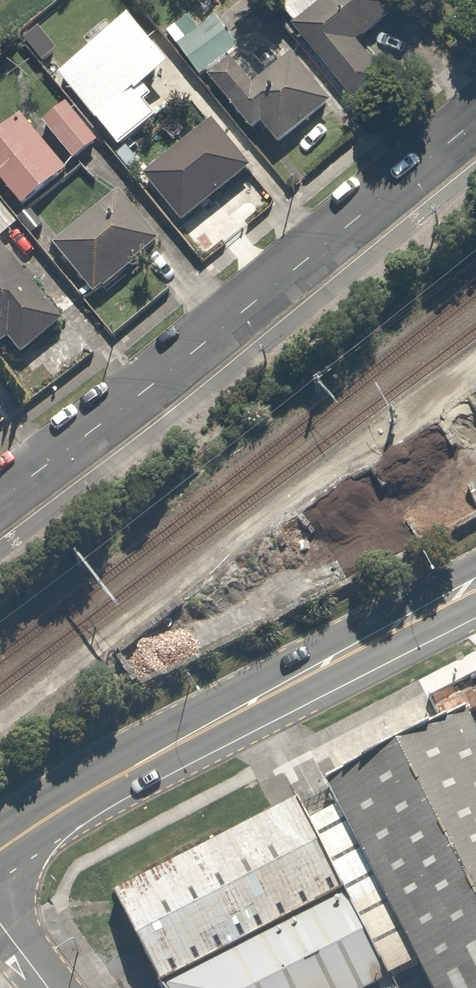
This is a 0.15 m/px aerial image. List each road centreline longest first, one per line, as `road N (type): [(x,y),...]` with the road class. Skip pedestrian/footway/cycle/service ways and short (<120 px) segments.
road 1 (tertiary): [(0,500),(475,122)]
road 2 (secondary): [(475,585),(102,780),(0,842)]

